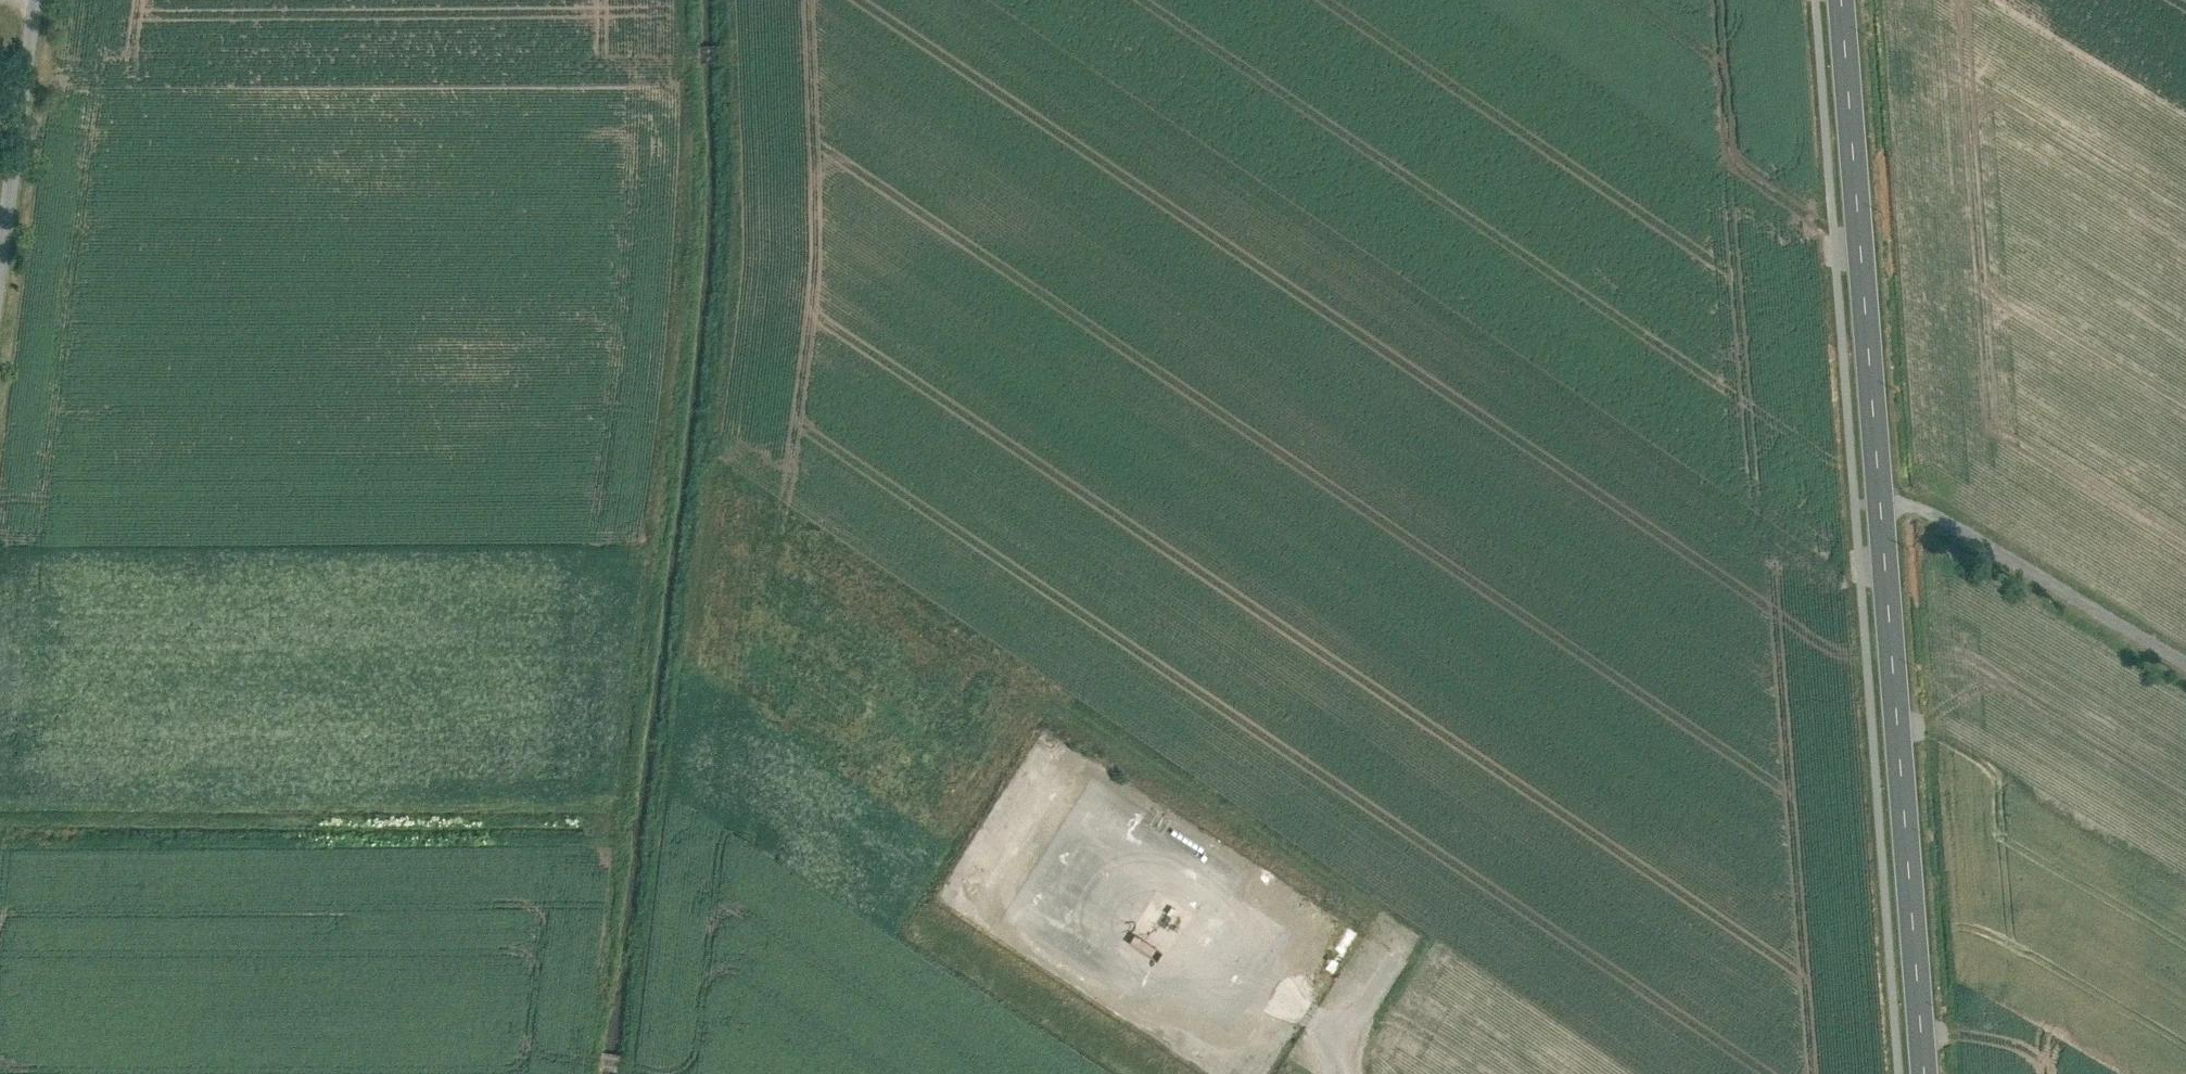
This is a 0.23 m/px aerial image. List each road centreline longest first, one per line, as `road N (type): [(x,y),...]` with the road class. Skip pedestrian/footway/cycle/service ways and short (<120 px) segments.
road 1 (tertiary): [(1840,0),(1925,1073)]
road 2 (unclassified): [(0,185),(24,0)]

